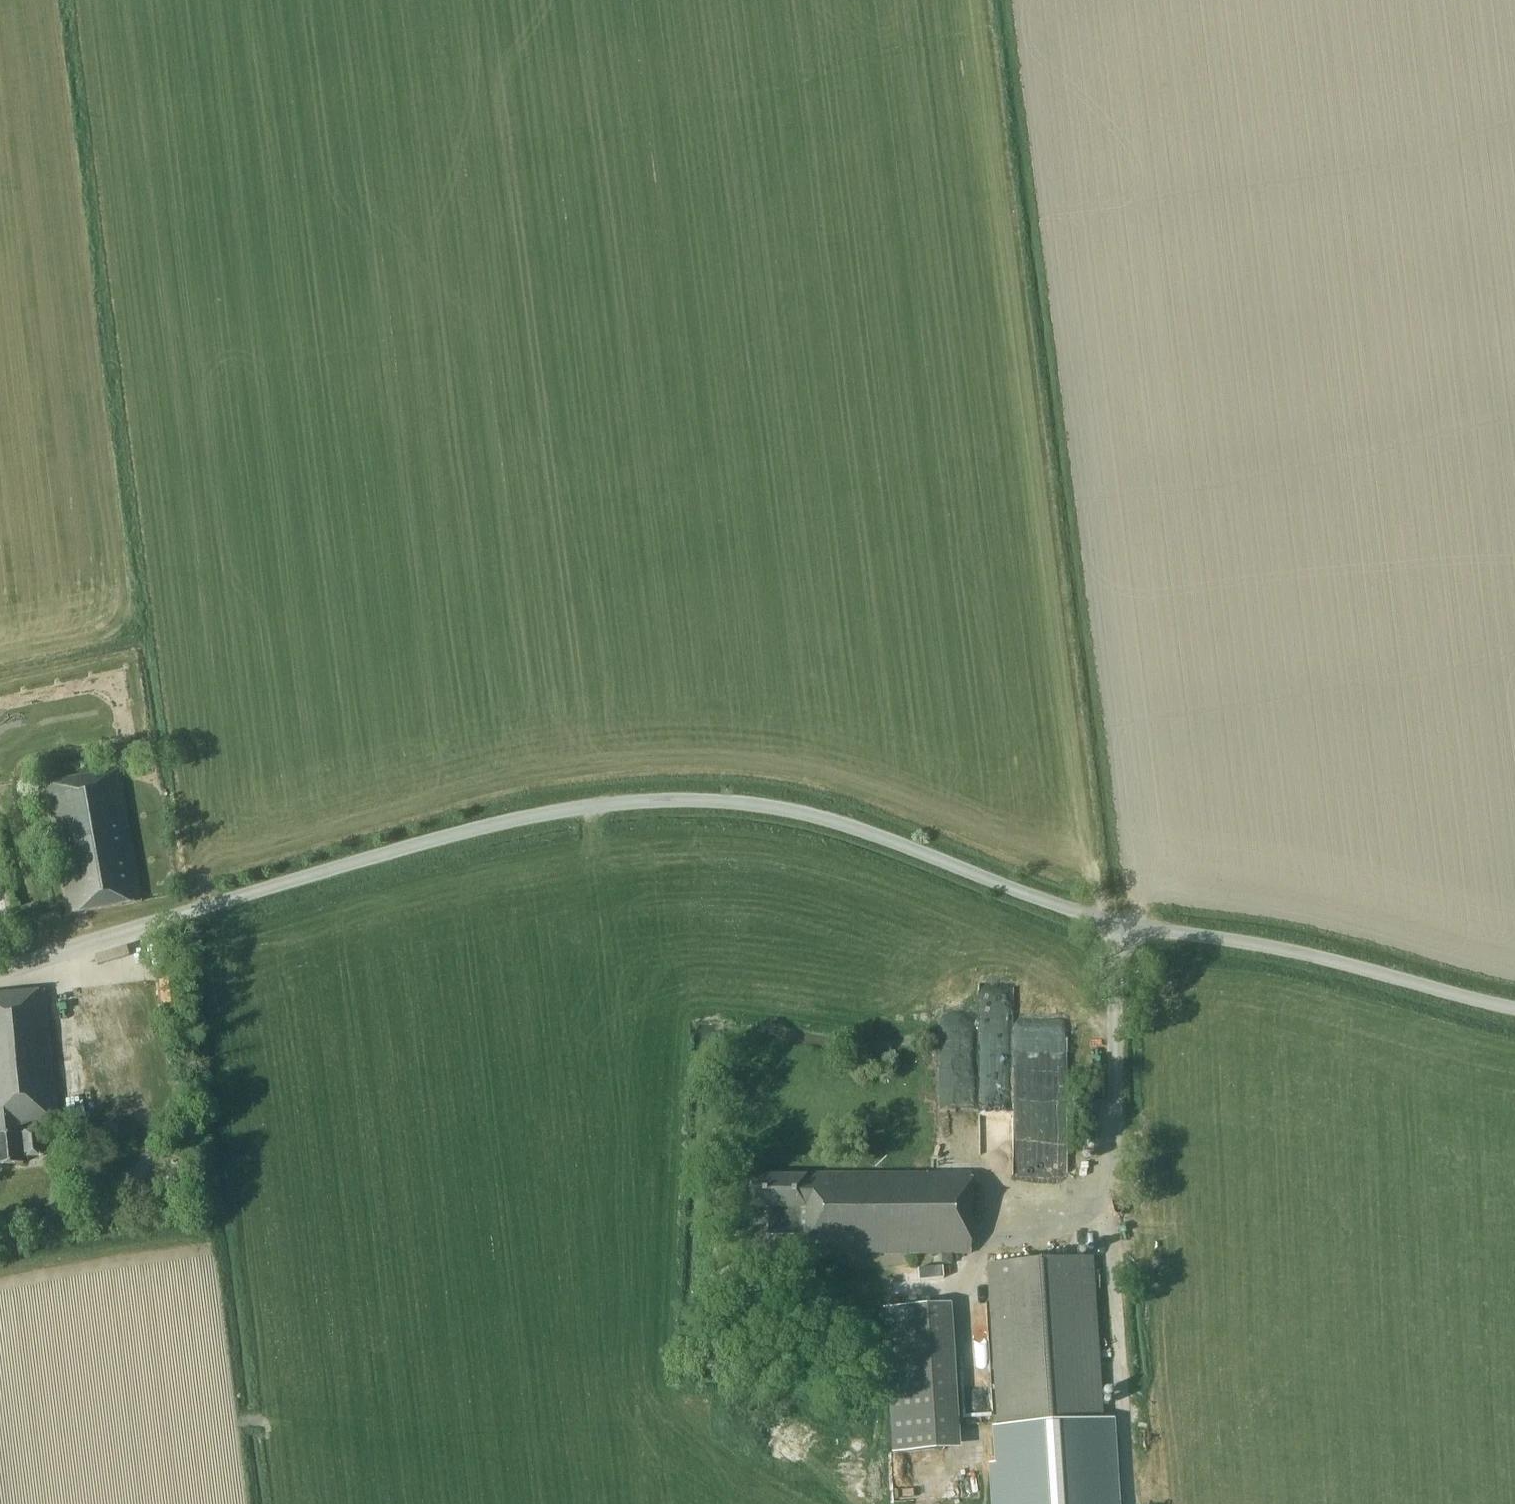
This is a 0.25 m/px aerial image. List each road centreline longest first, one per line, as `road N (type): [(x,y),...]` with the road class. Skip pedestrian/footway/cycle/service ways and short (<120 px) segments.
road 1 (tertiary): [(0,978),(184,912),(485,826),(571,808),(676,801),(771,808),(853,827),(1040,901),(1274,949),(1514,1010)]

